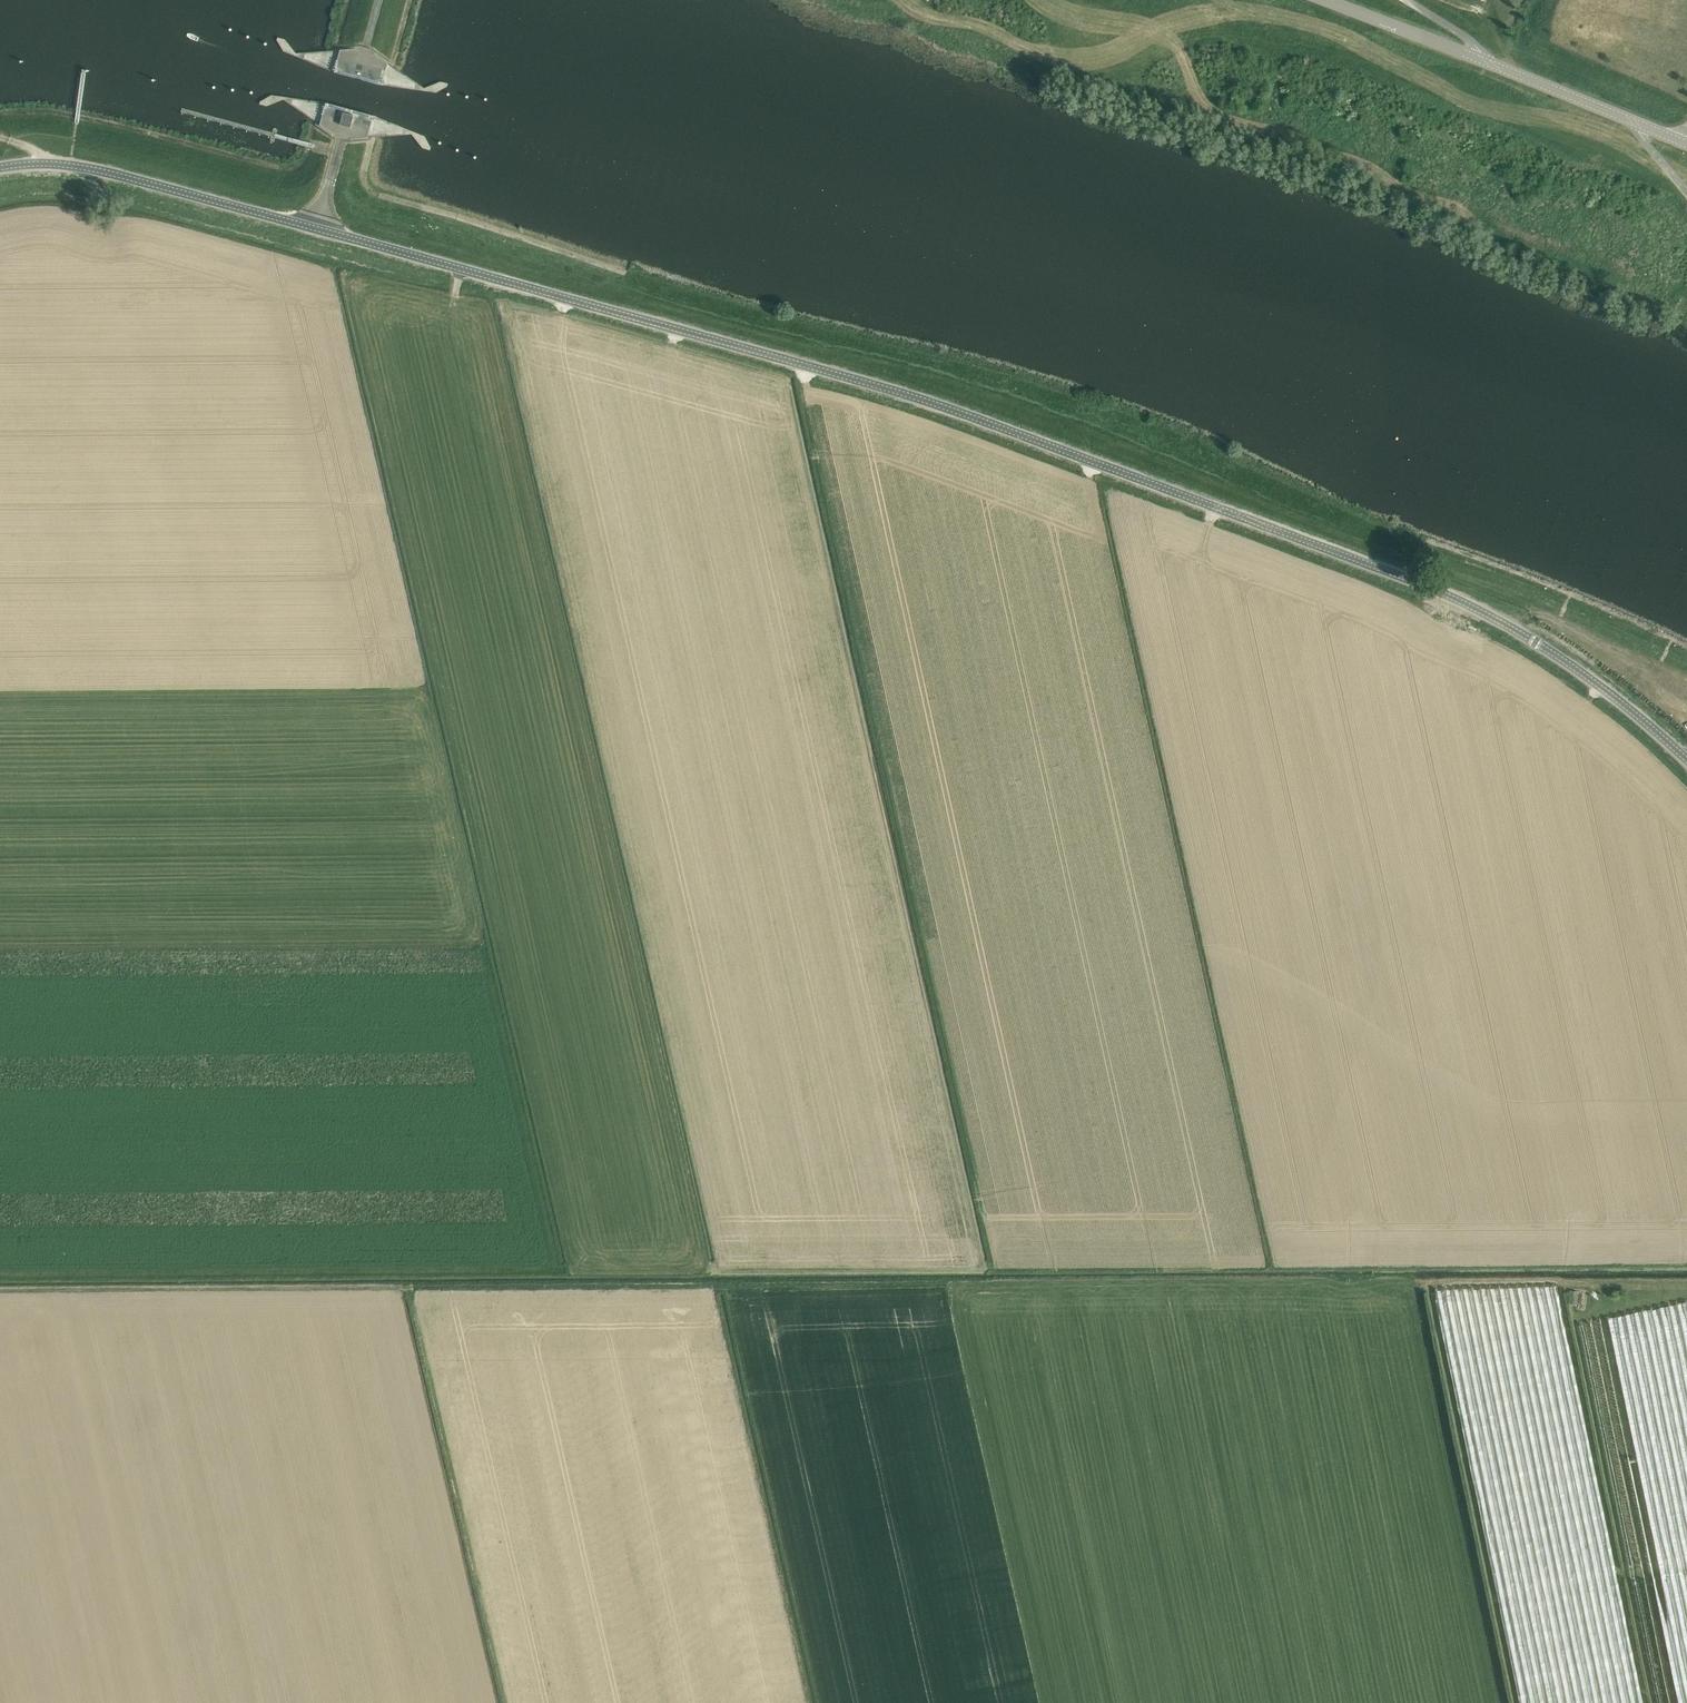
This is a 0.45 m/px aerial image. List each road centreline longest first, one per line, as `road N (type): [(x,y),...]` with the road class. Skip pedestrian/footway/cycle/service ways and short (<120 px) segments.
road 1 (unclassified): [(1686,759),(1586,672),(1413,580),(935,402),(317,228)]
road 2 (unclassified): [(1686,144),(1326,0)]
road 3 (unclassified): [(317,228),(104,170),(0,166)]

